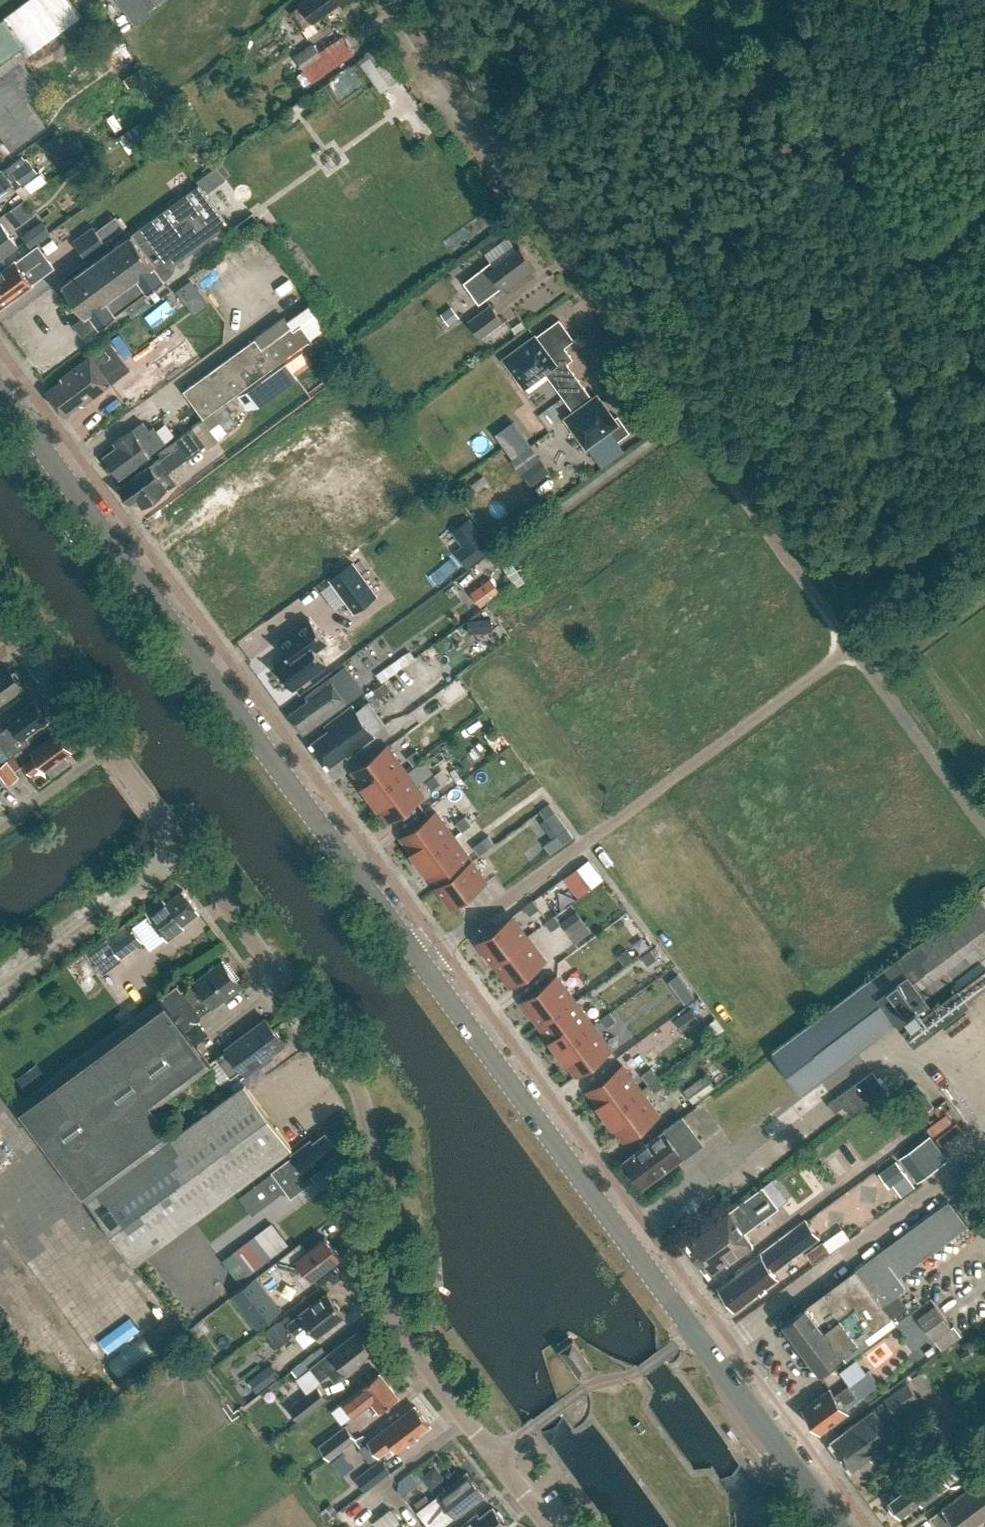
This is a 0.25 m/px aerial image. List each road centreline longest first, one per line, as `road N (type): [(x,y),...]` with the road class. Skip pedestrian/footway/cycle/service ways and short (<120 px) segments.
road 1 (unclassified): [(496,1457),(409,1345),(389,1306),(357,1093),(0,603)]
road 2 (unclassified): [(852,646),(388,0)]
road 3 (secondary): [(420,965),(0,390)]
road 4 (unclassified): [(442,948),(852,646)]
road 5 (secondary): [(695,1333),(420,965)]
road 6 (residential): [(712,1357),(984,1150)]
road 7 (unclassified): [(695,1333),(622,1382),(586,1388),(496,1457)]
road 8 (residential): [(984,825),(852,646)]
road 9 (secondary): [(837,1526),(712,1357)]

